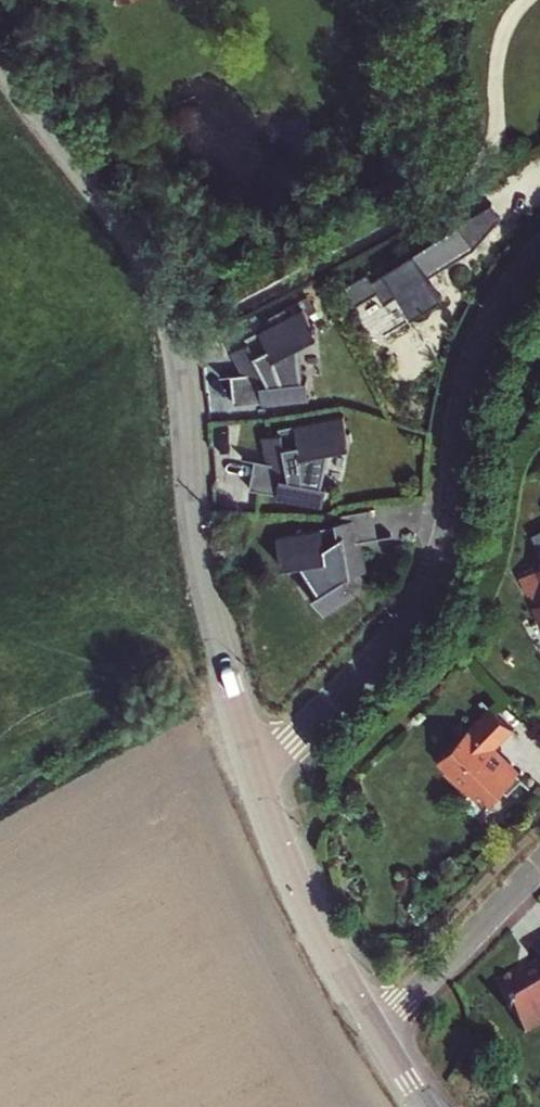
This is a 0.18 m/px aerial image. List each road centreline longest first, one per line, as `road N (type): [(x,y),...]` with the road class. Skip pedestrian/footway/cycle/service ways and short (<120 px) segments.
road 1 (residential): [(0,59),(127,225),(165,295),(182,374),(198,552),(255,769)]
road 2 (residential): [(255,769),(373,663),(429,588),(450,519),(459,411),(473,360),(539,250)]
road 3 (residential): [(255,769),(296,879),(378,1032)]
road 4 (residential): [(378,1032),(539,865)]

